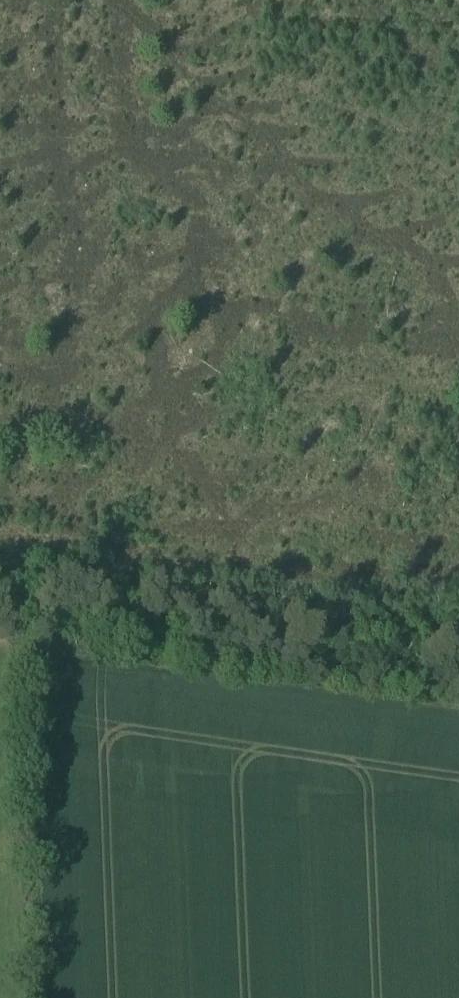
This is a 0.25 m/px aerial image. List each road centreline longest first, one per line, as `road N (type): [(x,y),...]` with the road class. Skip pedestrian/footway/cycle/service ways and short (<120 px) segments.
road 1 (track): [(458,635),(0,568)]

